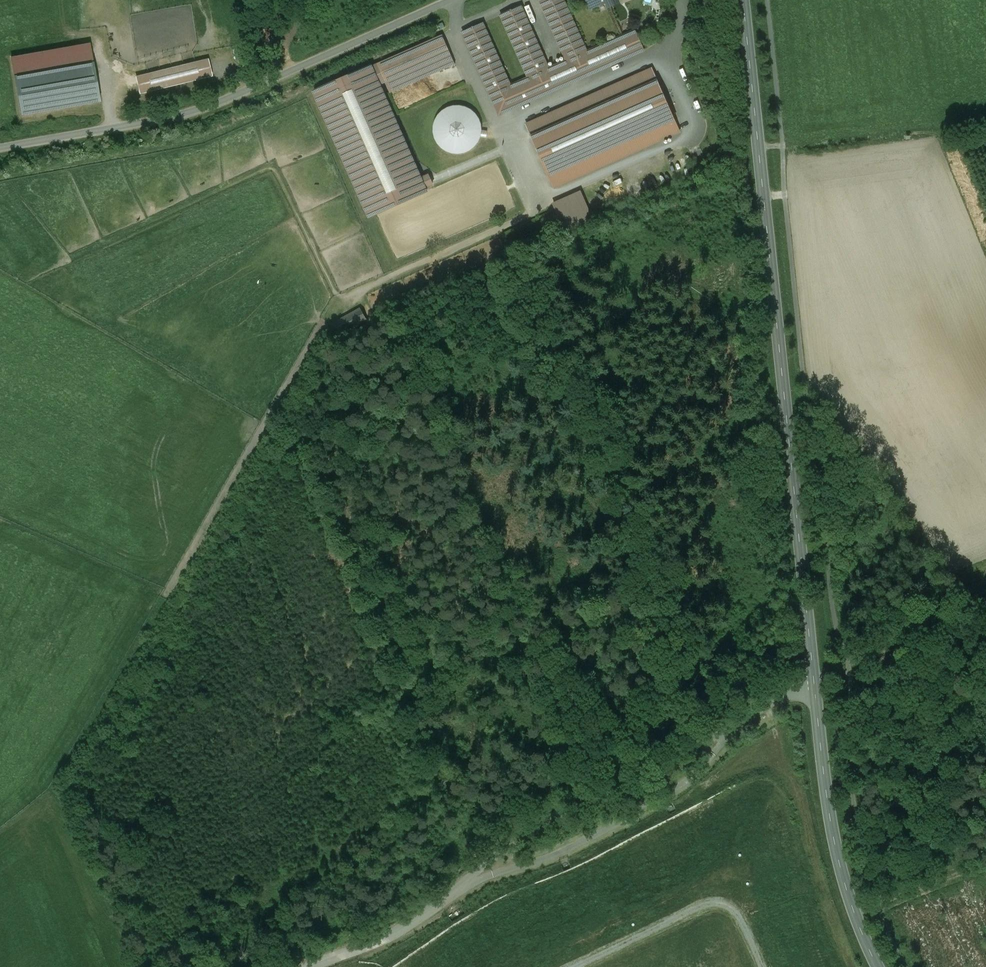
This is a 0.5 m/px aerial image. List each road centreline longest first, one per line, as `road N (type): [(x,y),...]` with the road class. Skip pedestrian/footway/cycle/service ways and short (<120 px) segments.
road 1 (tertiary): [(743,0),(814,685)]
road 2 (unclassified): [(452,0),(196,113),(0,150)]
road 3 (track): [(297,434),(471,876)]
road 4 (unclassified): [(456,891),(568,850),(664,796),(703,767),(739,721)]
road 5 (unclassified): [(739,721),(645,784),(523,839),(456,891)]
road 6 (tertiary): [(814,685),(839,860),(878,966)]
road 7 (track): [(363,289),(524,217),(530,206)]
road 8 (track): [(814,680),(985,604)]
road 9 (unclassified): [(456,891),(392,933),(298,966)]
road 10 (track): [(855,914),(985,862)]

